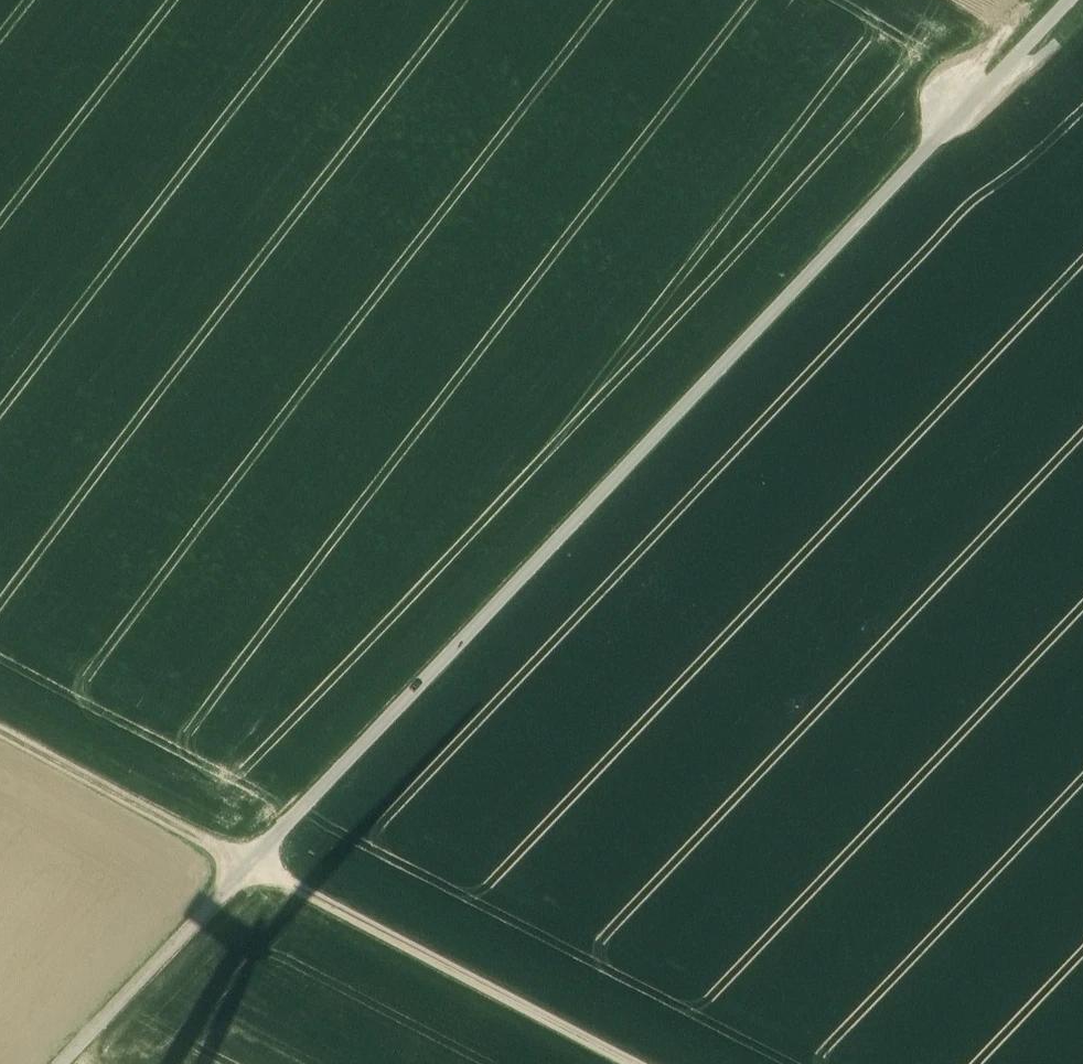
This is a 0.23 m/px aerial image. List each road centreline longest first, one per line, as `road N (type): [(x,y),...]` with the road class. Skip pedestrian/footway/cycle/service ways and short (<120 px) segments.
road 1 (track): [(61,1063),(1073,0)]
road 2 (track): [(638,1063),(0,728)]
road 3 (track): [(1082,8),(965,113)]
road 4 (track): [(1058,0),(965,113)]

